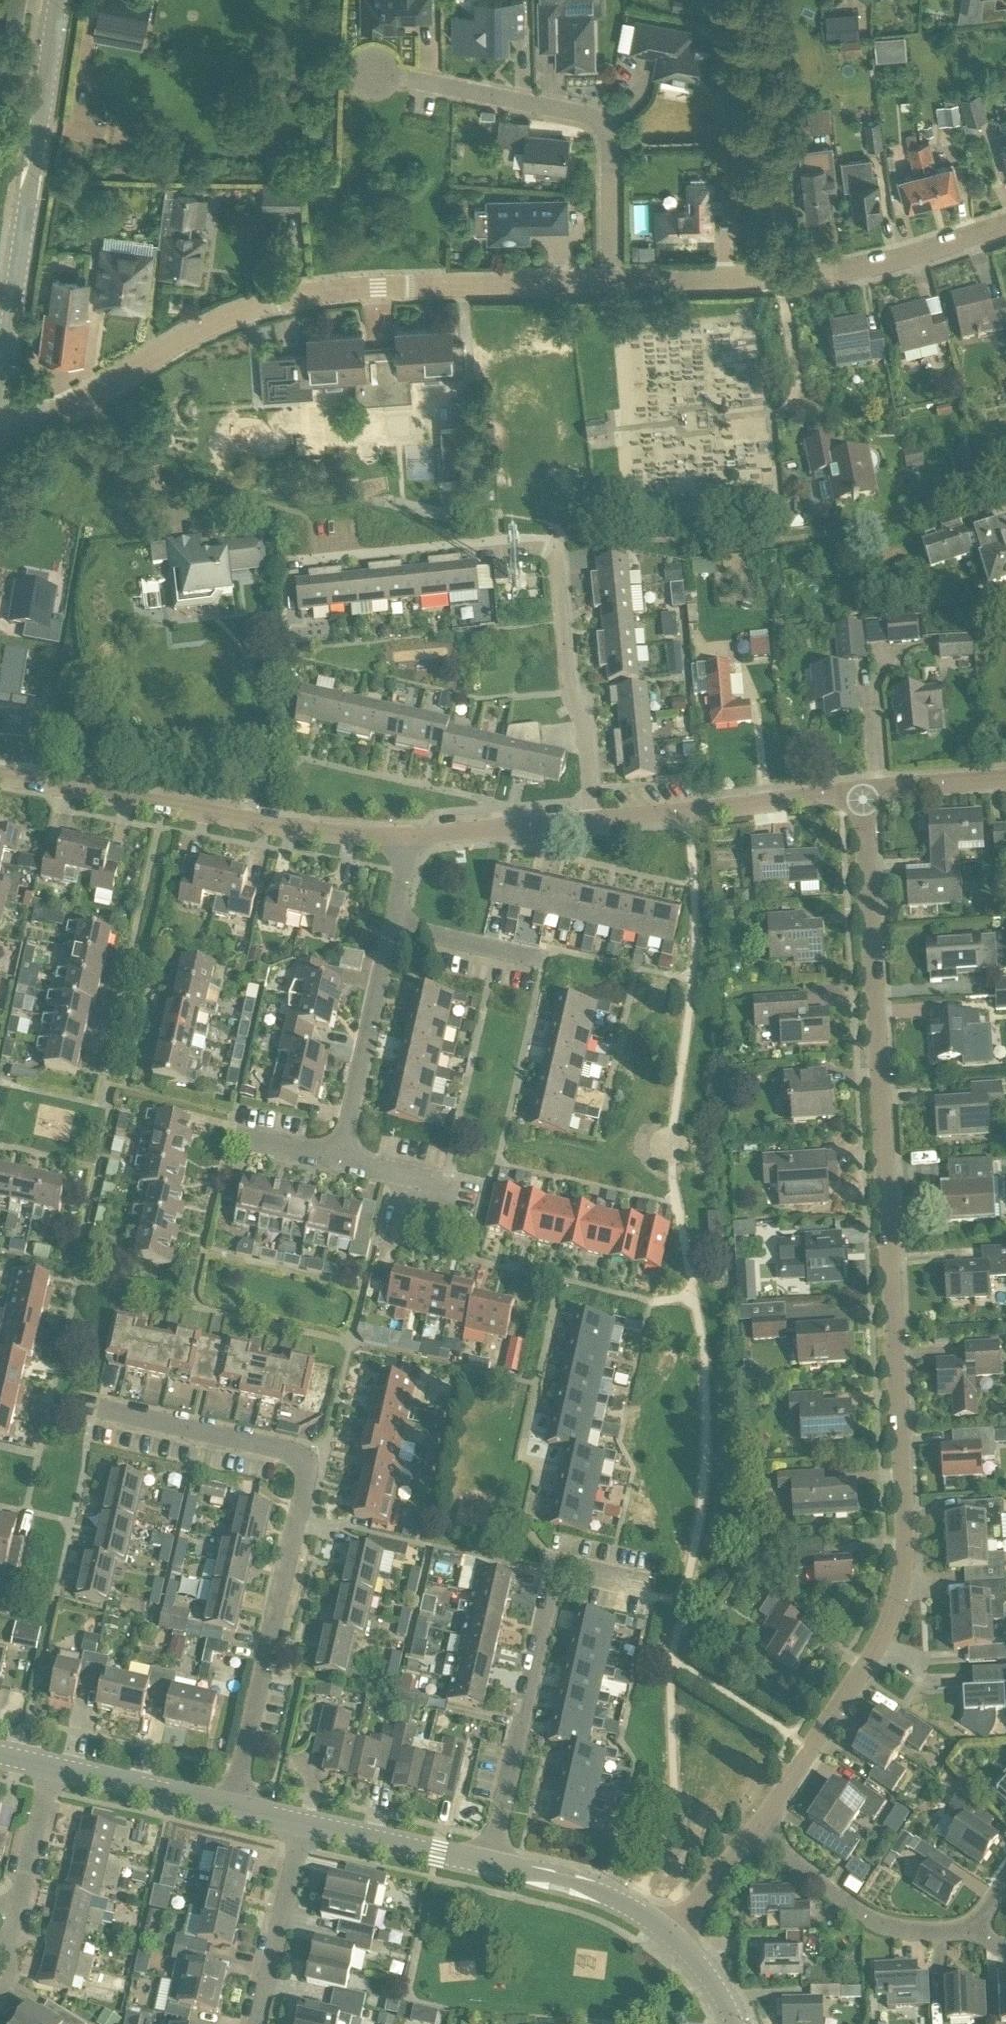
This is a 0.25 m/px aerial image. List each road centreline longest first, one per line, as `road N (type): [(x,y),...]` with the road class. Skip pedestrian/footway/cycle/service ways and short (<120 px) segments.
road 1 (residential): [(758,1828),(890,1623),(910,1560),(861,792)]
road 2 (residential): [(235,1805),(306,1460),(289,1445),(96,1409)]
road 3 (residential): [(621,286),(352,290),(256,307),(90,398)]
road 4 (residential): [(591,825),(584,736),(569,689),(552,552),(502,552),(501,536),(317,555)]
road 5 (secondary): [(0,402),(63,0)]
road 6 (residential): [(401,836),(305,835),(0,779)]
road 7 (residential): [(621,286),(614,131),(604,122),(559,101),(375,76)]
road 8 (residential): [(1005,231),(929,261),(782,281),(621,286)]
road 9 (residential): [(495,1861),(554,1592),(576,1574),(647,1586)]
road 10 (residential): [(861,792),(591,825)]
road 11 (residential): [(982,1930),(894,1927),(862,1914),(758,1828)]
road 12 (residential): [(341,1157),(391,923)]
road 13 (residential): [(259,2023),(310,1826)]
road 14 (secondary): [(671,1930),(630,1901),(495,1861)]
road 15 (residential): [(591,825),(401,836)]
road 16 (secondary): [(495,1861),(310,1826)]
road 17 (secondary): [(235,1805),(54,1767)]
road 18 (residential): [(486,1195),(341,1157)]
road 19 (residential): [(20,1912),(54,1767)]
road 20 (residential): [(1005,781),(861,792)]
road 21 (residential): [(528,957),(391,923)]
road 22 (residential): [(671,1930),(758,1828)]

